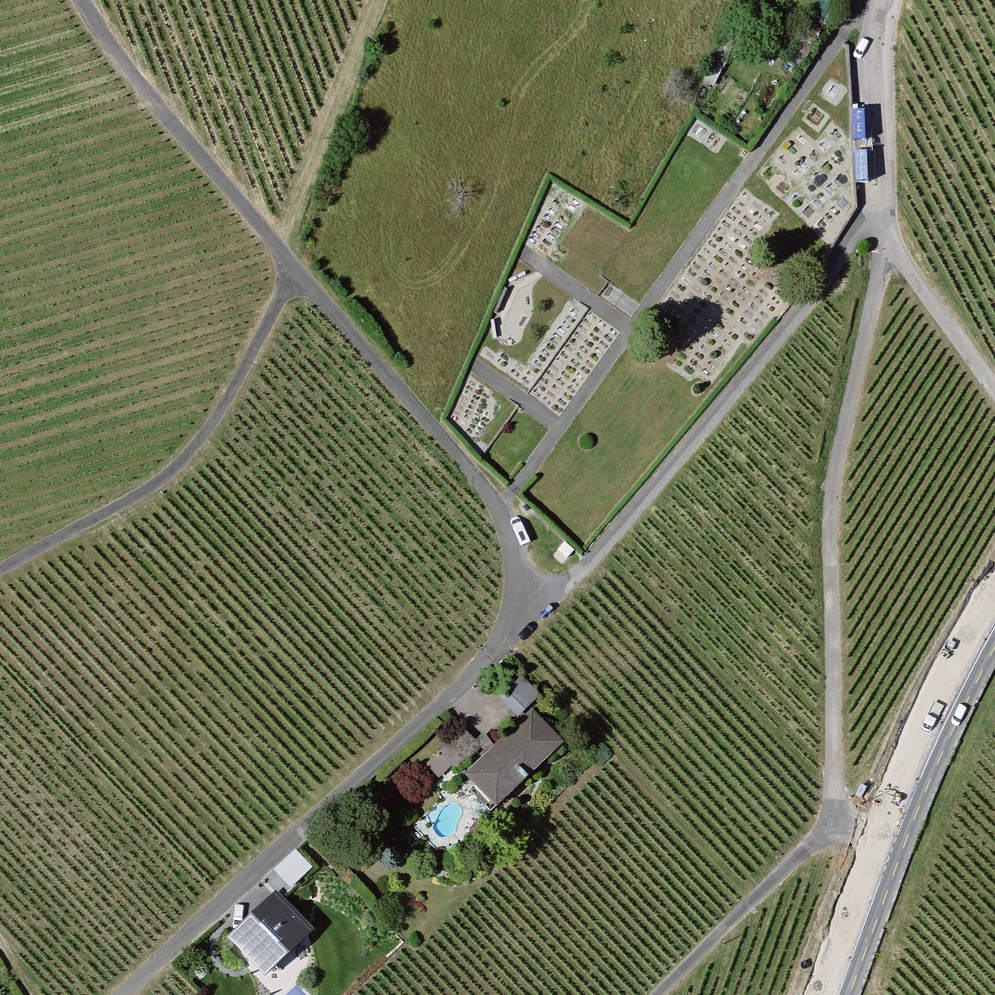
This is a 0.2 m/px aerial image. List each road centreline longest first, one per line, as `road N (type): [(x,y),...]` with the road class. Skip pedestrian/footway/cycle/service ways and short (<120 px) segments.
road 1 (track): [(123,994),(499,649),(526,600),(587,566),(879,208)]
road 2 (track): [(80,0),(295,272),(477,477),(498,507),(526,600)]
road 3 (track): [(879,208),(881,254),(831,506),(842,827)]
road 4 (track): [(0,570),(156,485),(182,460),(215,421),(295,272)]
road 5 (secondary): [(994,628),(918,782),(839,994)]
road 6 (track): [(656,994),(823,835),(842,827),(892,851)]
road 7 (track): [(879,208),(904,266),(994,389)]
road 8 (residential): [(881,0),(874,66),(879,208)]

